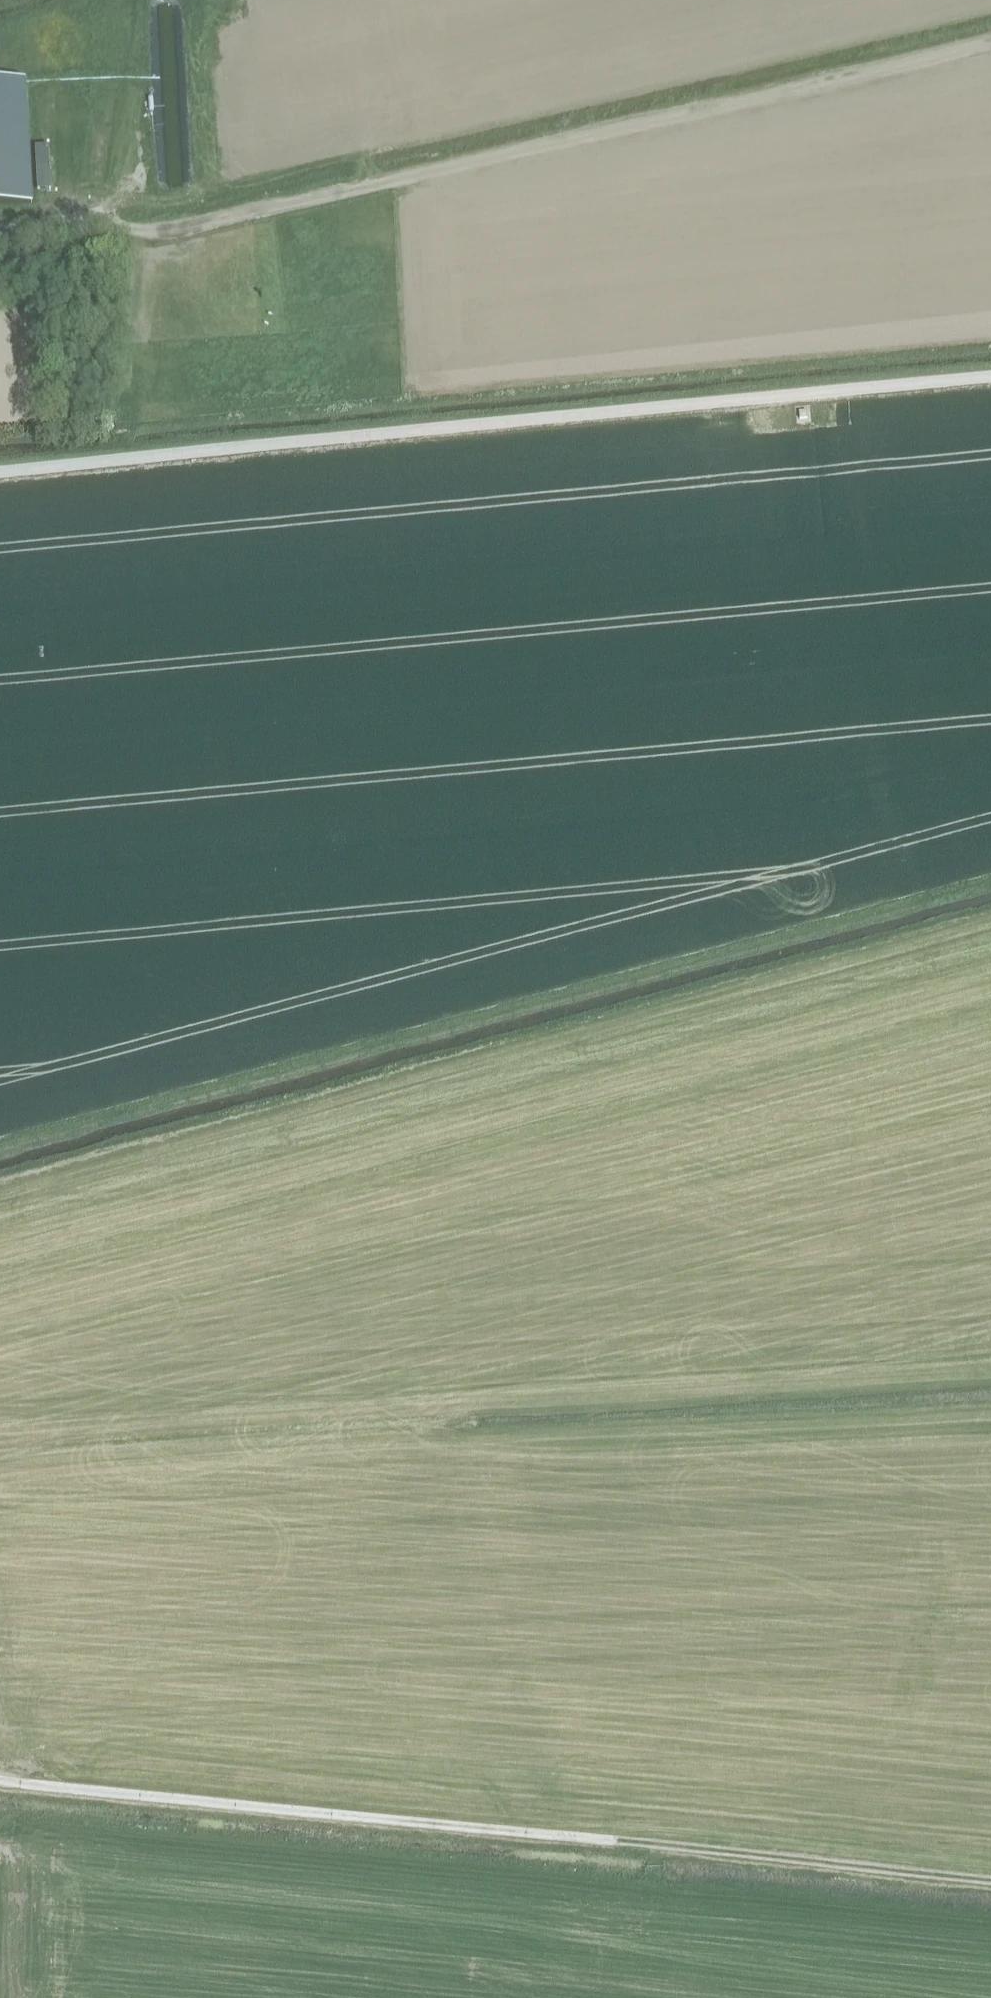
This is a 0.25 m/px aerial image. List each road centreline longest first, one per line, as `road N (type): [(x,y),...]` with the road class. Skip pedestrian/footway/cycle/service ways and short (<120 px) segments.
road 1 (track): [(0,1780),(990,1880)]

